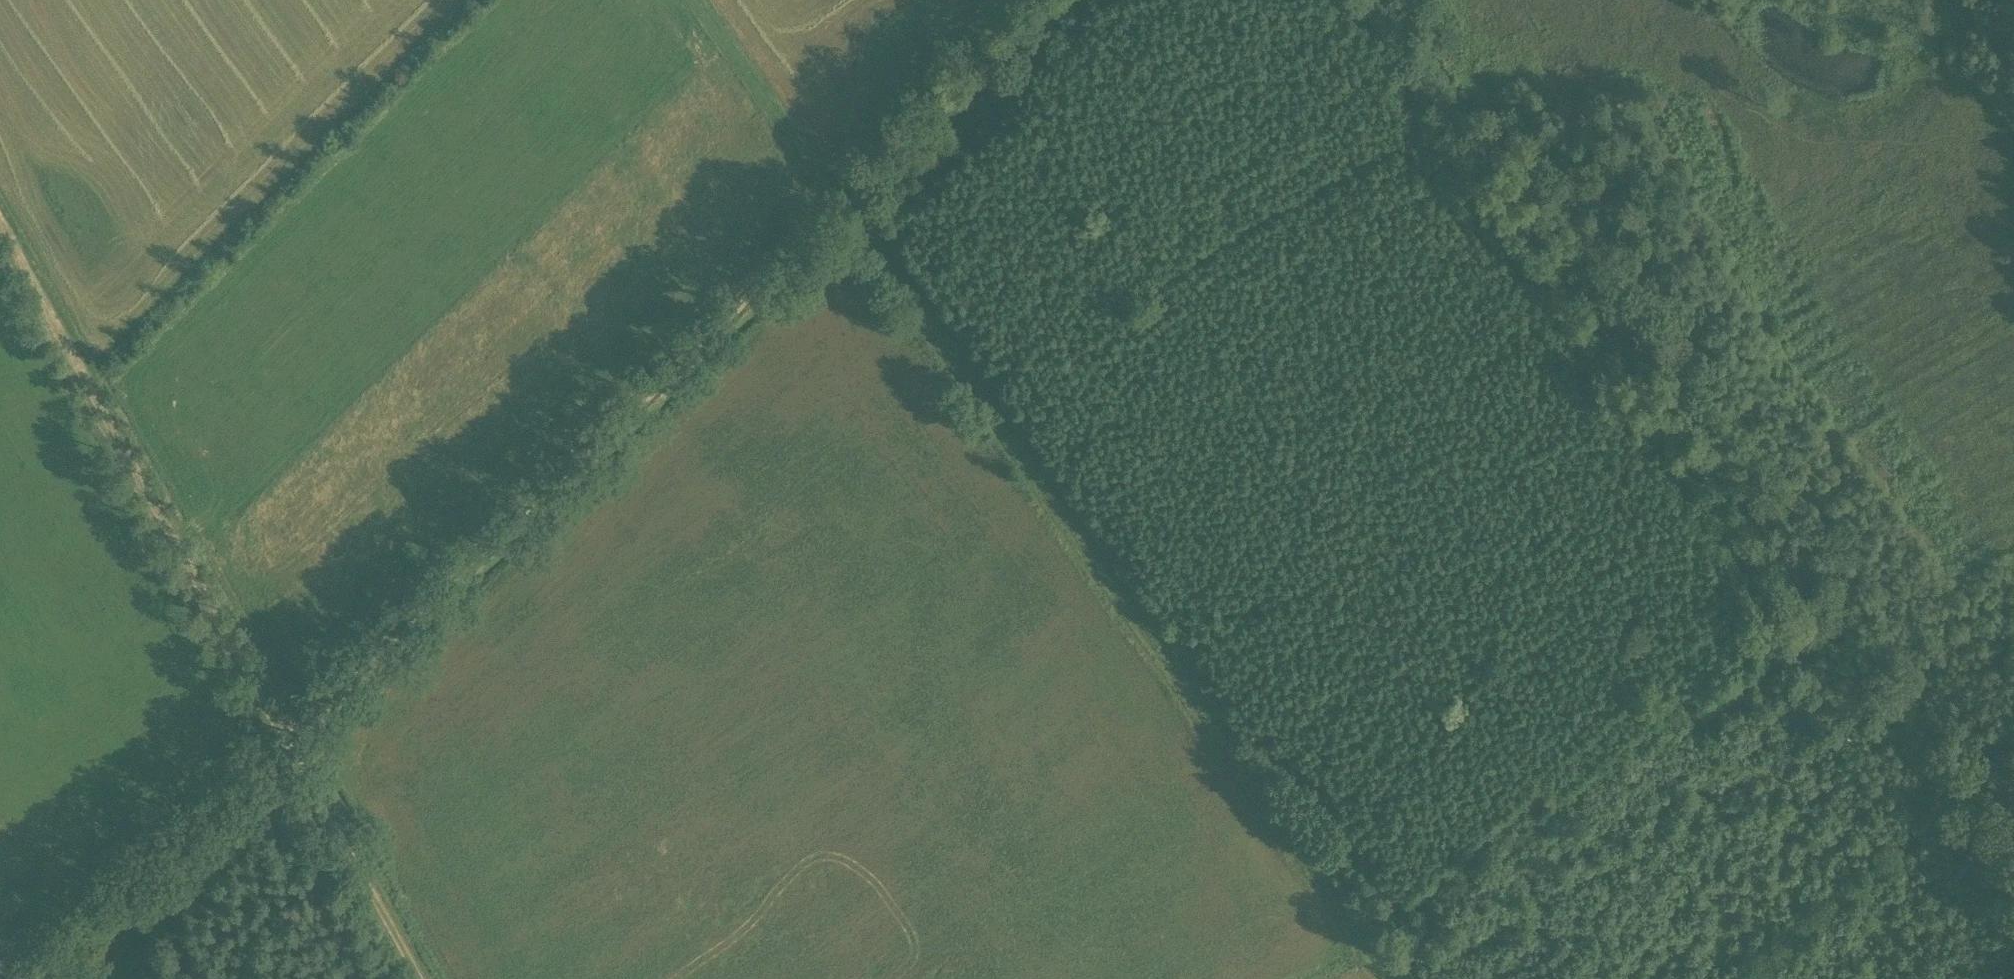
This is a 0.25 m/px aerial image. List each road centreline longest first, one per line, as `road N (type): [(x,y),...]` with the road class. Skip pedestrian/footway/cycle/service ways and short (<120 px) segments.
road 1 (track): [(838,205),(1386,978)]
road 2 (track): [(838,205),(725,302),(281,734)]
road 3 (track): [(281,734),(0,232)]
road 4 (track): [(281,734),(18,978)]
road 5 (track): [(1053,0),(838,205)]
road 6 (track): [(419,978),(281,734)]

